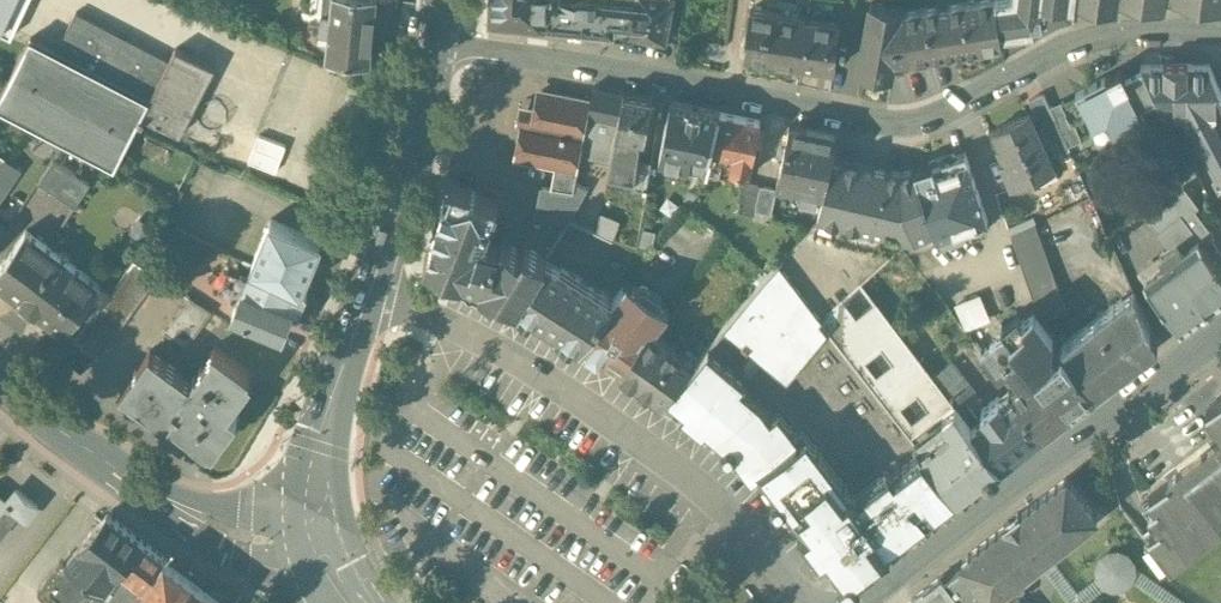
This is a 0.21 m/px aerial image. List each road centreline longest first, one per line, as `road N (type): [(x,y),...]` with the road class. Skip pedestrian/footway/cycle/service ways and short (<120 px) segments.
road 1 (residential): [(1220,24),(1161,19),(1075,36),(940,106),(895,111),(437,38)]
road 2 (residential): [(375,275),(629,419),(707,475),(770,537),(814,602)]
road 3 (residential): [(1220,332),(884,584)]
road 4 (secondary): [(0,380),(152,490),(248,532),(326,544)]
road 5 (secondary): [(326,544),(326,441),(375,275)]
road 6 (secondary): [(375,275),(437,38)]

